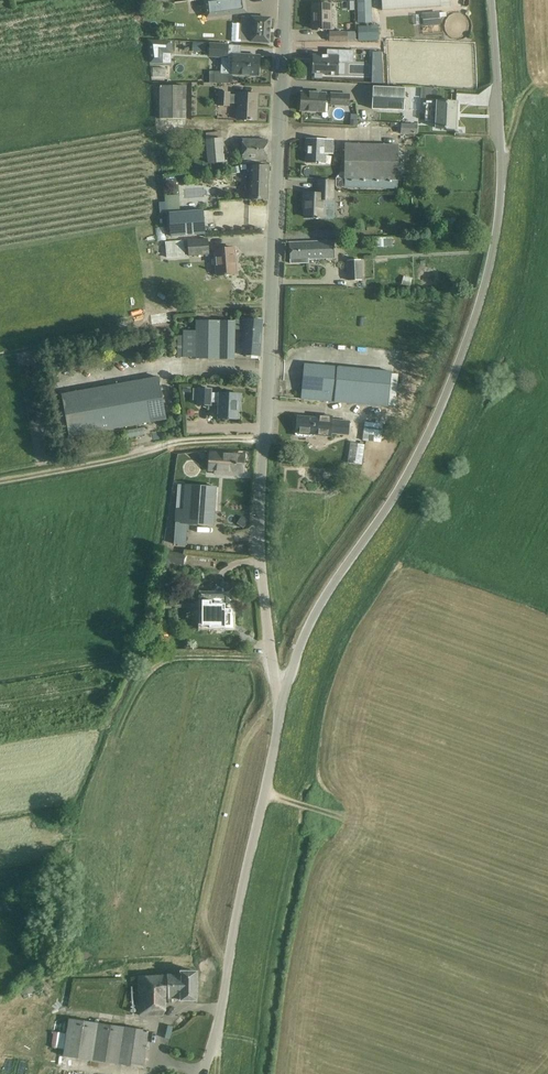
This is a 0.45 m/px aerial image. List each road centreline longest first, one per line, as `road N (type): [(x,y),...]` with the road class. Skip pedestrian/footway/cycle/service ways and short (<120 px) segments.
road 1 (unclassified): [(282,701),(320,605),(426,441),(472,334),(499,220),(493,0)]
road 2 (unclassified): [(282,701),(261,524),(287,0)]
road 3 (unclassified): [(205,1073),(282,701)]

